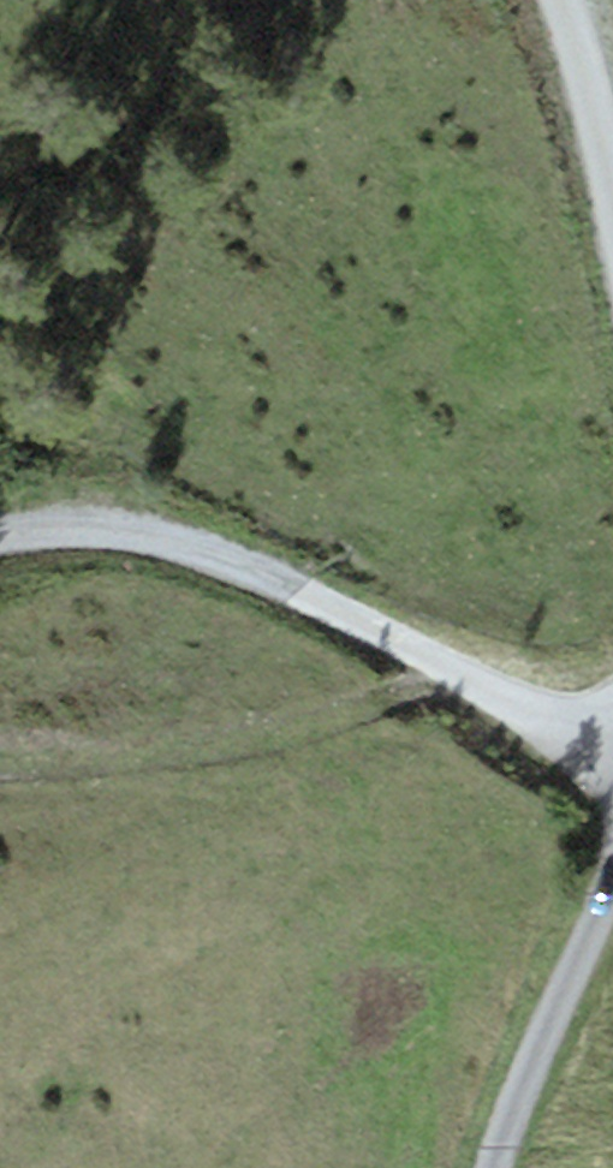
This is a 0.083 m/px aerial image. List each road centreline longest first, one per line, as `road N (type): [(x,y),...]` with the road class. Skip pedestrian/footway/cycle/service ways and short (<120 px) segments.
road 1 (track): [(612,762),(177,540),(0,542)]
road 2 (track): [(612,831),(487,1167)]
road 3 (track): [(555,0),(612,219)]

